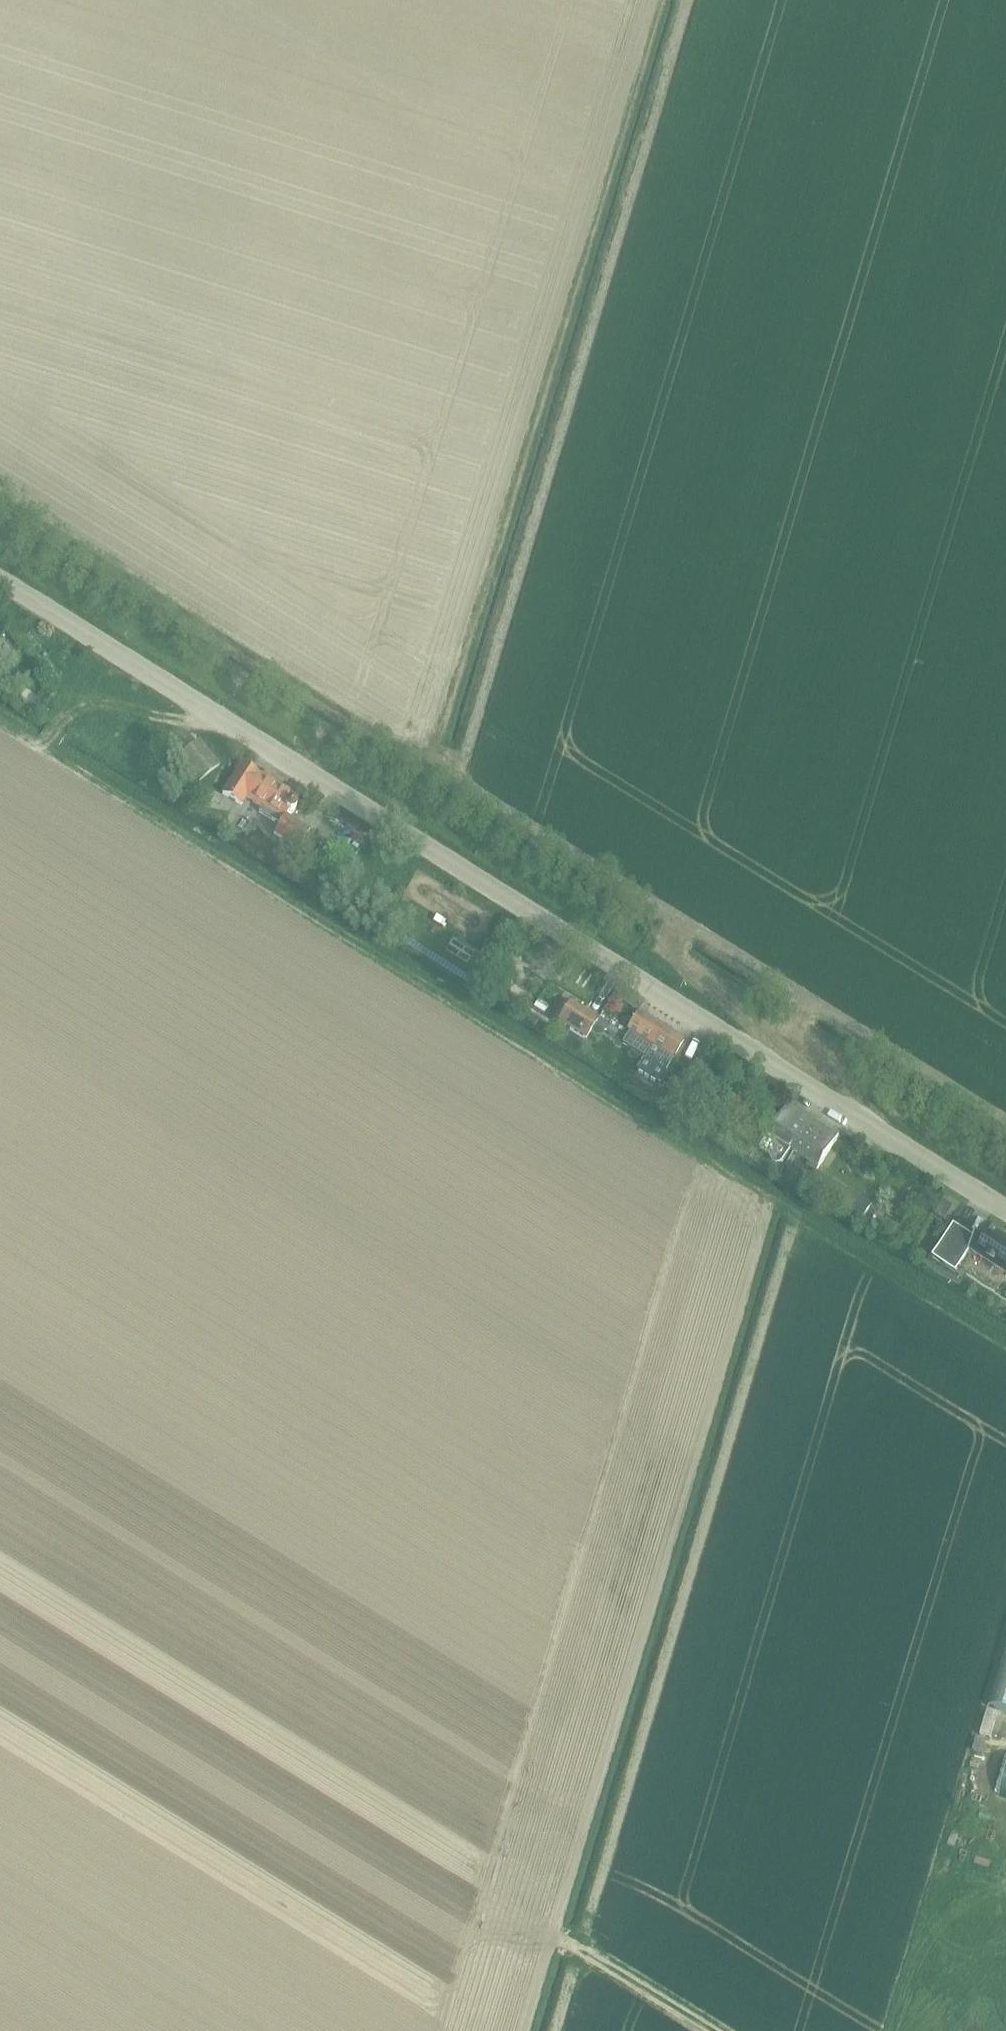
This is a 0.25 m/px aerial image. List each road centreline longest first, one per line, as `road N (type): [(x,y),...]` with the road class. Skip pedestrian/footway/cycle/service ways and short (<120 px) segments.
road 1 (tertiary): [(1005,1212),(0,581)]
road 2 (track): [(703,2030),(582,1957)]

